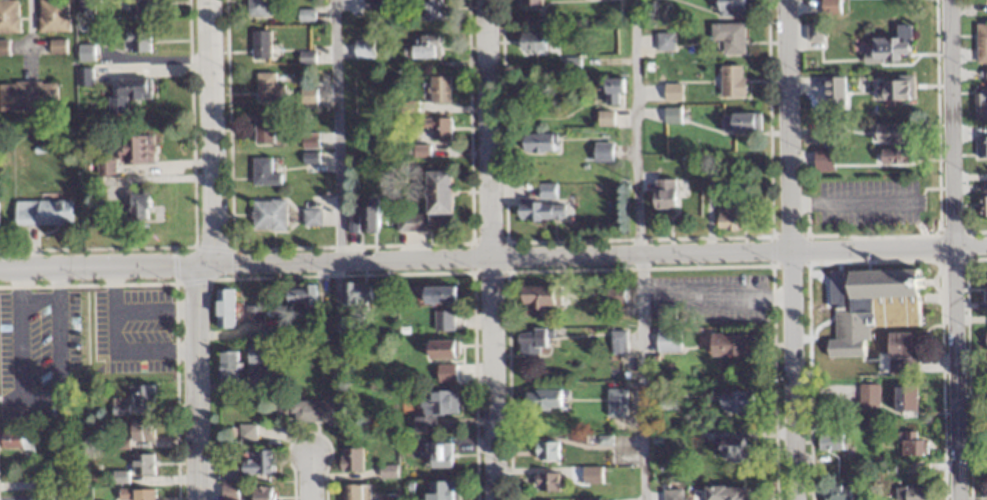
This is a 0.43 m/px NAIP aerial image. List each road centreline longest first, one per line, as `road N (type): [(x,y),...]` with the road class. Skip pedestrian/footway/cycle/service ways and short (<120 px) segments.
road 1 (residential): [(0,266),(986,246)]
road 2 (residential): [(210,0),(213,232),(193,293),(196,499)]
road 3 (residential): [(785,0),(796,499)]
road 4 (residential): [(487,0),(496,499)]
road 5 (residential): [(949,0),(958,499)]

